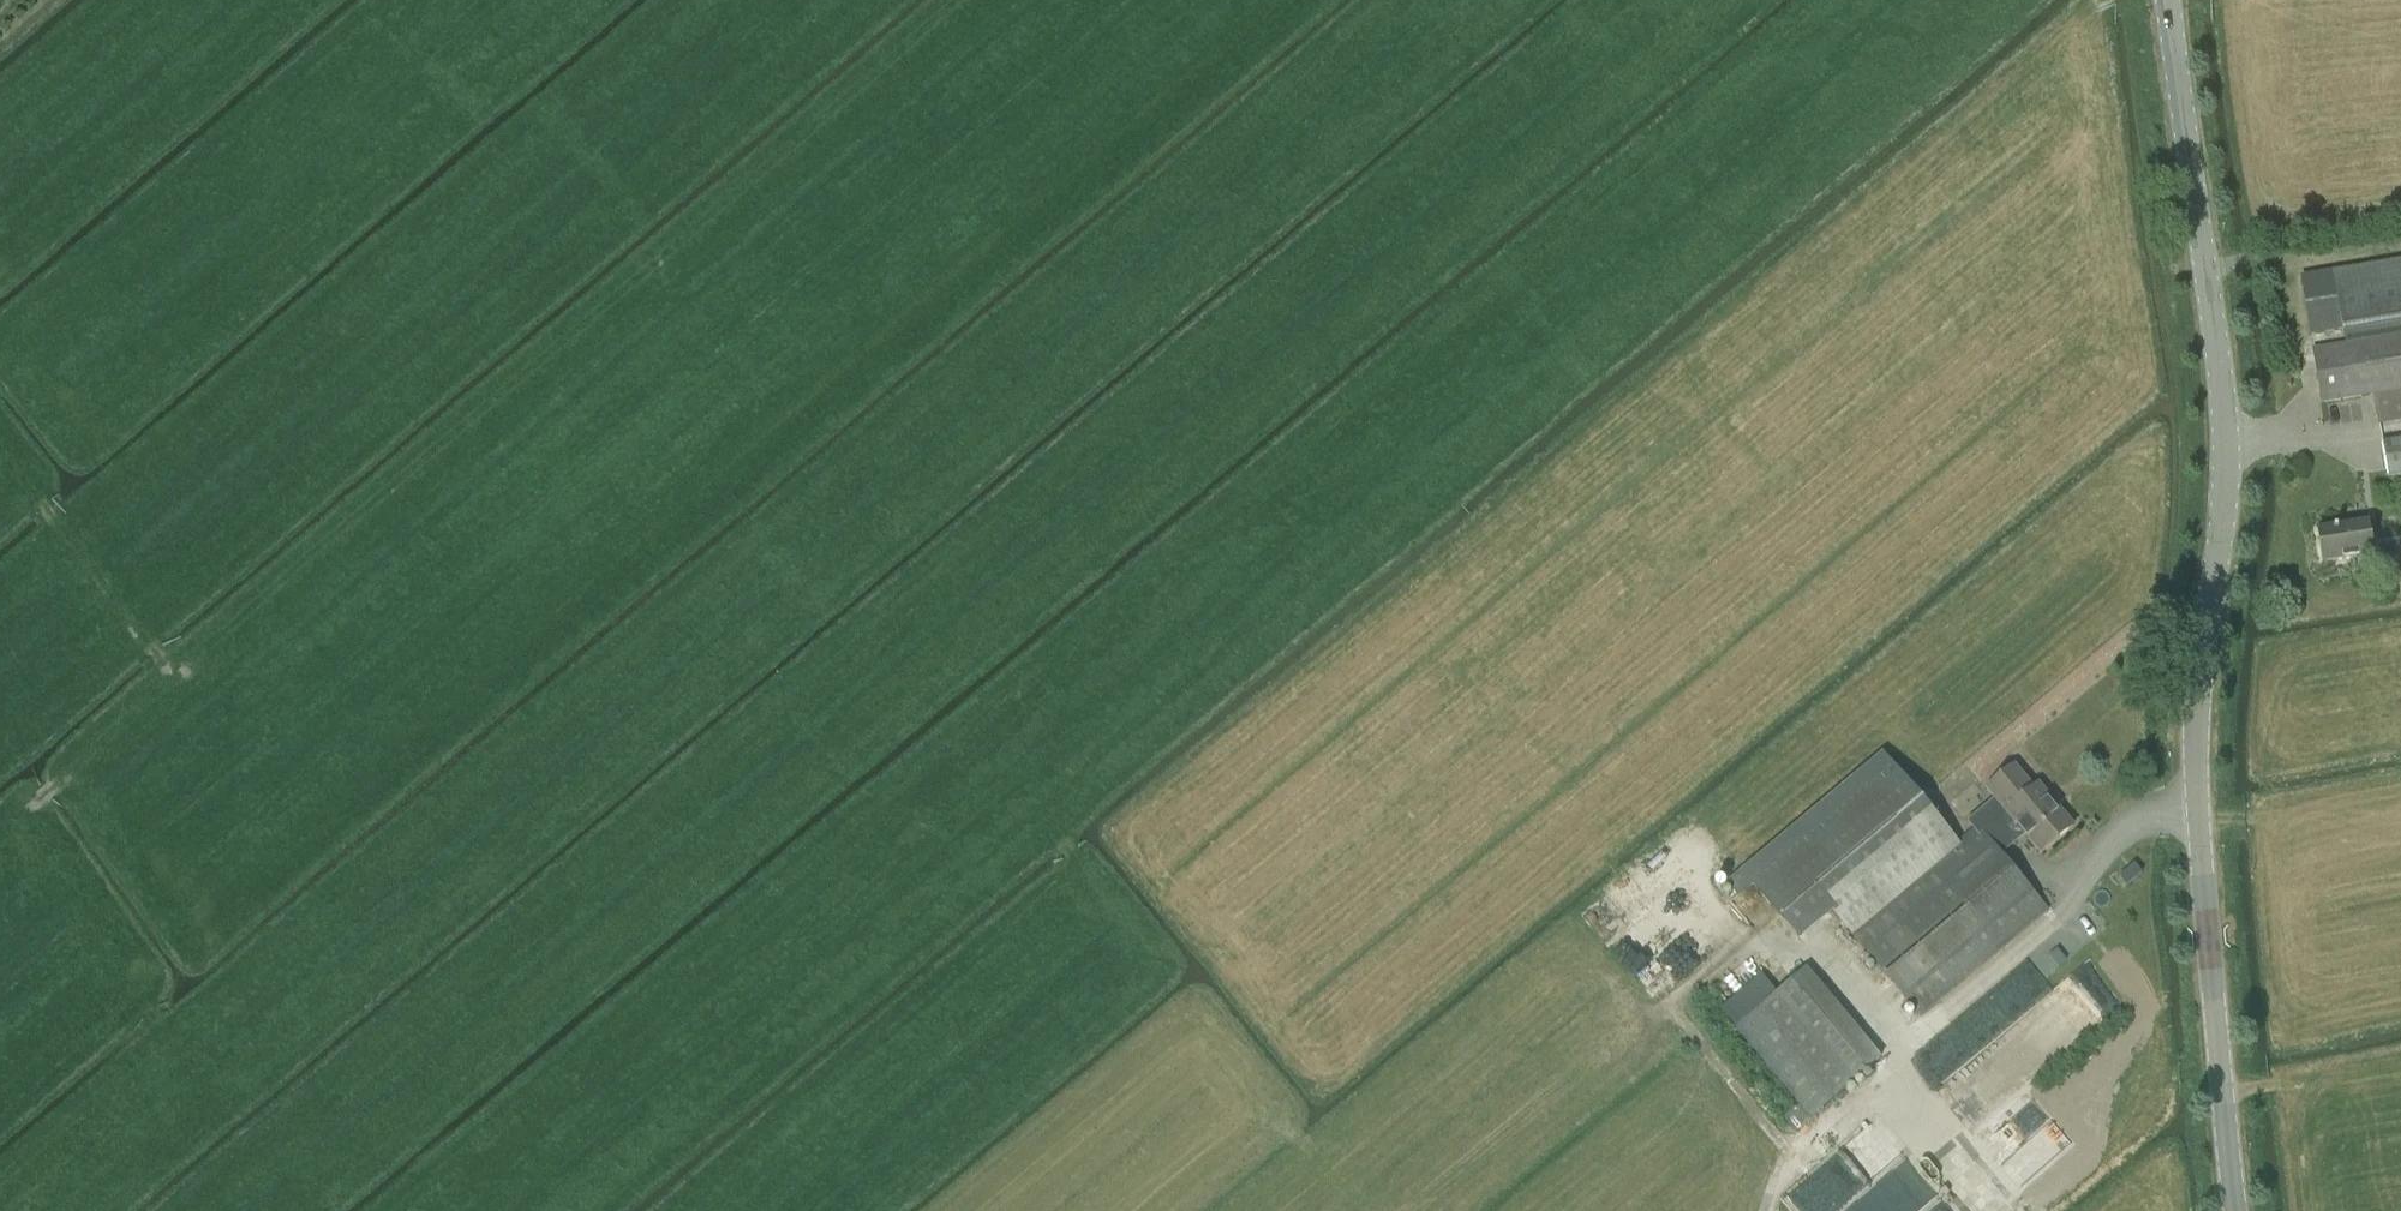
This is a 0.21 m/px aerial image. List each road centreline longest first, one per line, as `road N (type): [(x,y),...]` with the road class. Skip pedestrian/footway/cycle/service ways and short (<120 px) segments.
road 1 (tertiary): [(2235,1210),(2198,794),(2200,662),(2226,495),(2223,417),(2169,0)]
road 2 (track): [(1780,1210),(1792,1166),(1861,1115)]

